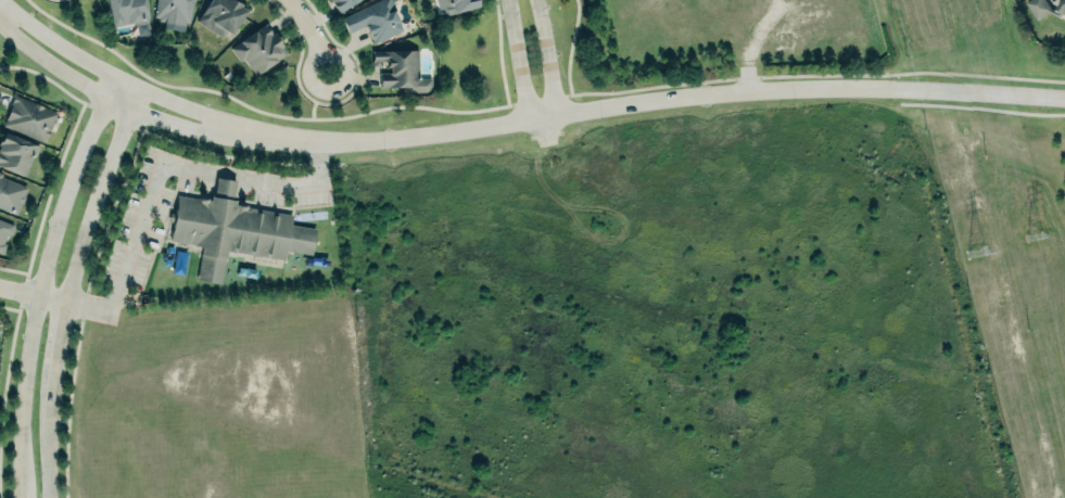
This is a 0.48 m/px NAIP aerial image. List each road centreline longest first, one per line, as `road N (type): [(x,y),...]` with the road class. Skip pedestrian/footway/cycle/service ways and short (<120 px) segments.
road 1 (tertiary): [(220,127),(312,141),(373,139),(639,100),(798,88),(1064,99)]
road 2 (tertiary): [(113,77),(35,296),(24,497)]
road 3 (tertiary): [(220,127),(113,77),(0,8)]
road 4 (tertiary): [(65,301),(129,108)]
road 5 (tertiary): [(0,10),(8,30),(49,62),(129,108)]
road 6 (residential): [(506,0),(525,119)]

